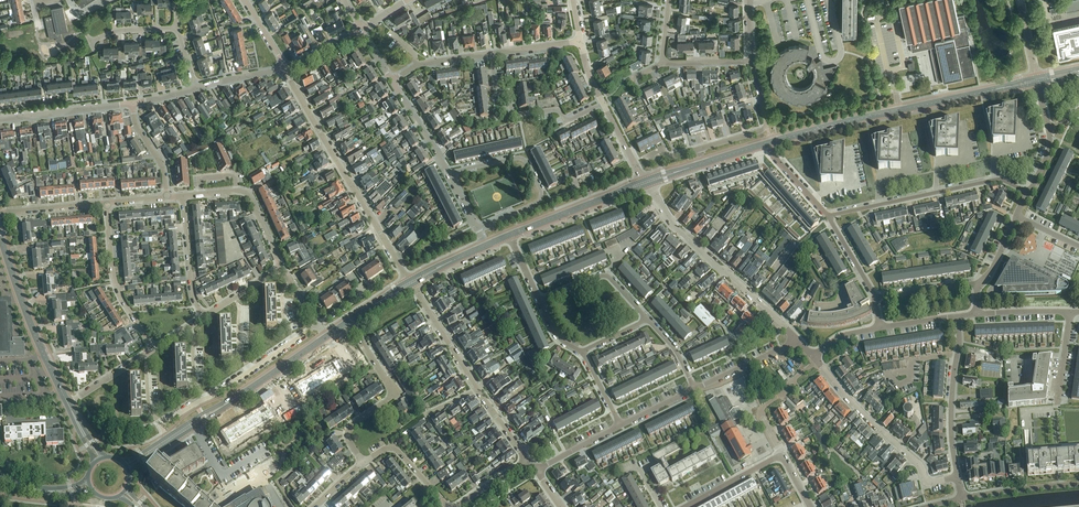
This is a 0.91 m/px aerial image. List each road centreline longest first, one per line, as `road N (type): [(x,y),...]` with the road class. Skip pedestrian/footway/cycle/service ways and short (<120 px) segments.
road 1 (residential): [(410,283),(285,68)]
road 2 (tertiary): [(771,143),(1005,87)]
road 3 (residential): [(646,183),(672,225),(796,339)]
road 4 (residential): [(1027,193),(999,179),(829,217)]
road 5 (residential): [(814,356),(920,464),(925,479),(958,476)]
road 6 (residential): [(476,228),(537,203),(541,191),(521,158),(450,174)]
road 7 (tertiary): [(168,440),(325,337)]
road 8 (residential): [(603,104),(566,122),(559,109),(512,116),(509,91),(497,92),(492,54)]
road 9 (residential): [(363,462),(348,431),(389,400),(391,389),(349,321)]
road 10 (tertiary): [(61,391),(0,237)]
road 11 (residential): [(958,476),(951,434),(958,317)]
road 12 (residential): [(154,349),(116,284),(107,204)]
road 13 (tertiary): [(509,236),(646,183)]
road 14 (residential): [(752,61),(764,130),(699,150)]
road 15 (residential): [(132,102),(0,119)]
road 16 (residential): [(477,390),(410,283)]
road 17 (residential): [(183,196),(192,292),(204,317)]

